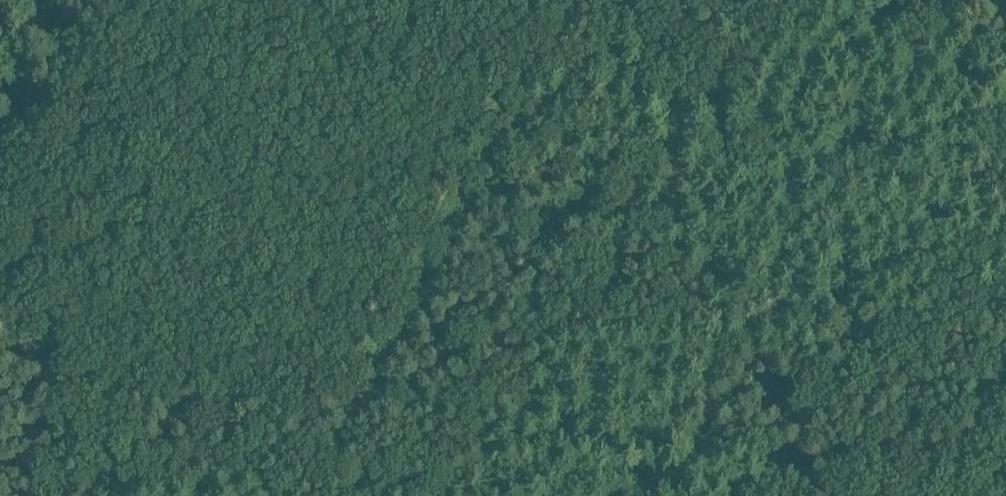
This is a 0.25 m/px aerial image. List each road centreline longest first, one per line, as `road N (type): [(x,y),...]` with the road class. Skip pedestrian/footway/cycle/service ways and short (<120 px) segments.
road 1 (track): [(937,495),(1005,387)]

